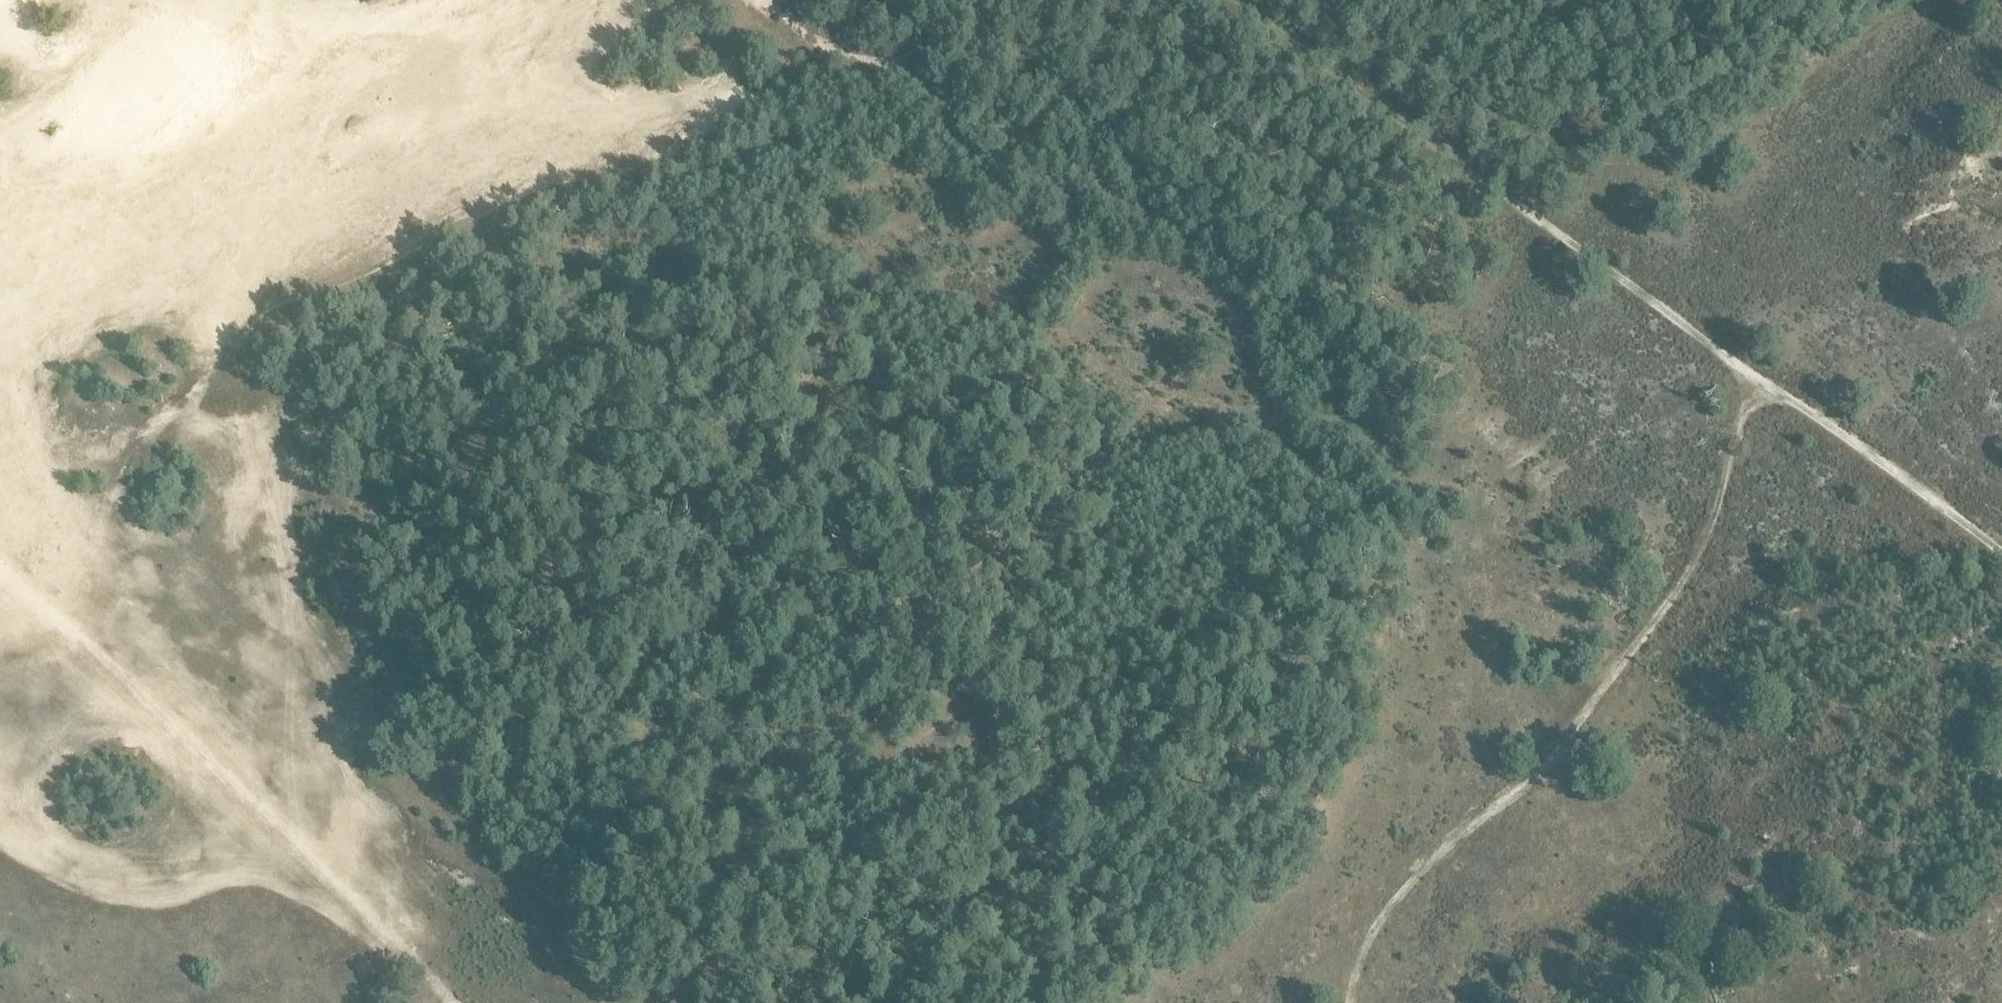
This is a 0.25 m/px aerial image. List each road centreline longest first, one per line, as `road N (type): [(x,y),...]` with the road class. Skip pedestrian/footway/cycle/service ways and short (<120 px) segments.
road 1 (track): [(2001,552),(1238,0)]
road 2 (track): [(1351,1002),(1362,957),(1396,900),(1551,759),(1682,588),(1711,529),(1742,415),(1762,383)]
road 3 (track): [(458,1002),(0,554)]

